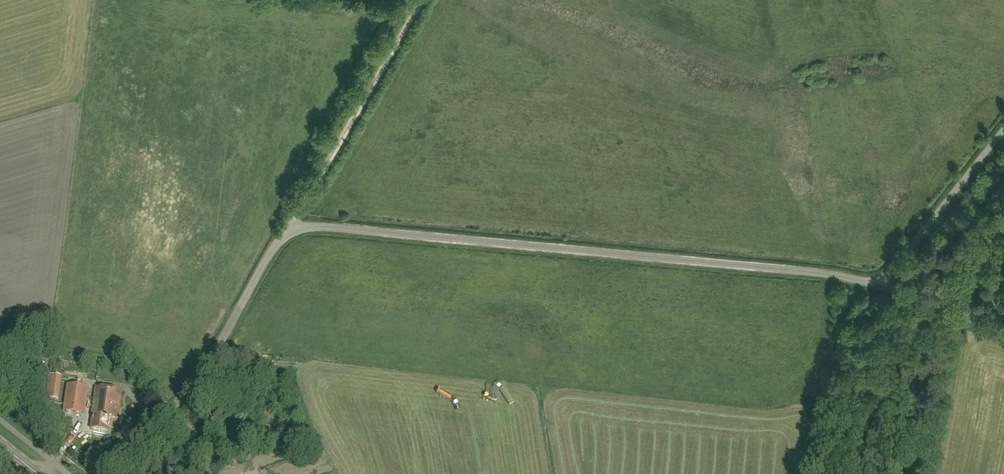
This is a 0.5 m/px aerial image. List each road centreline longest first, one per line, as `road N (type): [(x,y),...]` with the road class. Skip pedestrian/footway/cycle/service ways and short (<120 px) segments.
road 1 (unclassified): [(104,473),(195,384),(274,249),(306,229),(817,272),(879,286)]
road 2 (track): [(287,237),(418,0)]
road 3 (unclassified): [(879,286),(1003,133)]
road 4 (unclassified): [(879,286),(1003,331)]

